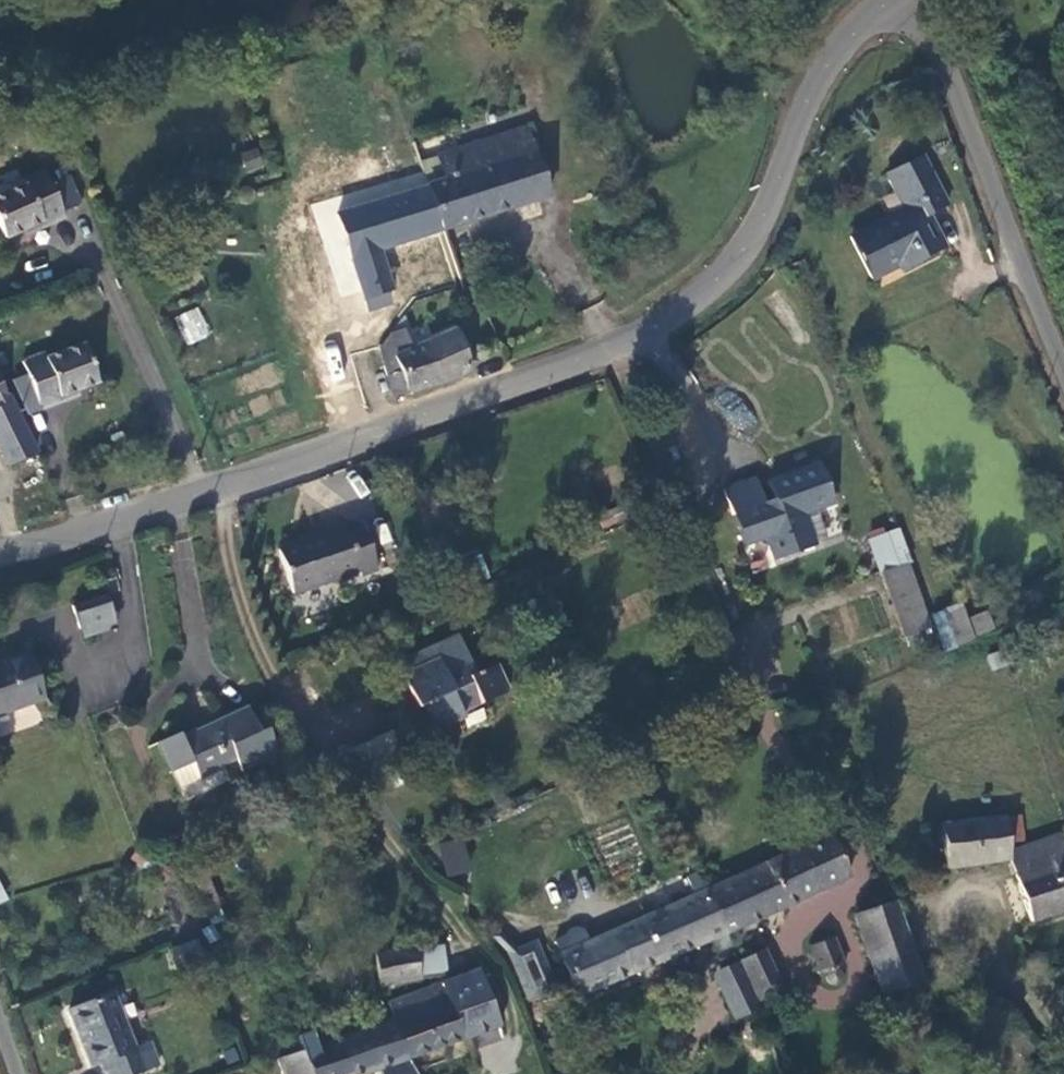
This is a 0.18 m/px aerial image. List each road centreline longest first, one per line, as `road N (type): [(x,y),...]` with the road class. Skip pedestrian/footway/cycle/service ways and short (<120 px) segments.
road 1 (unclassified): [(0,552),(214,492),(614,353),(742,267),(836,47),(893,0)]
road 2 (residential): [(911,0),(1063,377)]
road 3 (track): [(614,353),(744,681)]
road 4 (track): [(214,492),(293,730)]

